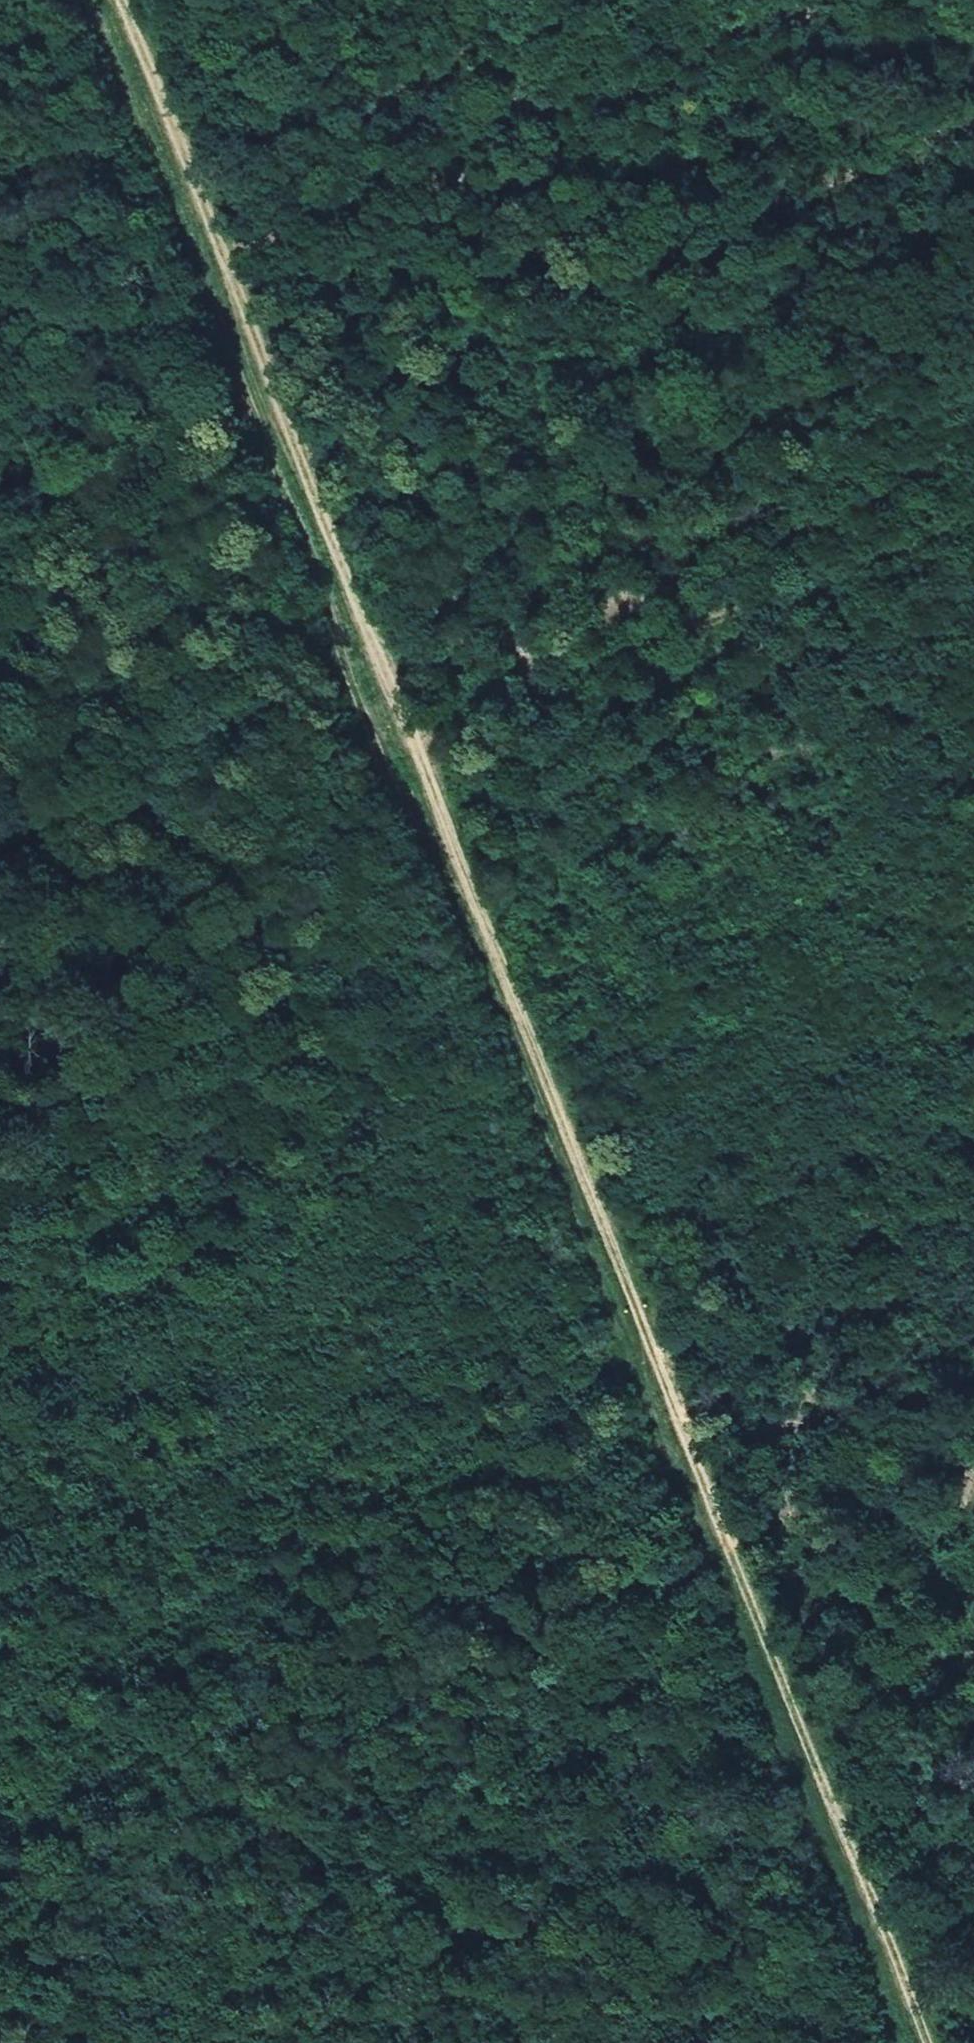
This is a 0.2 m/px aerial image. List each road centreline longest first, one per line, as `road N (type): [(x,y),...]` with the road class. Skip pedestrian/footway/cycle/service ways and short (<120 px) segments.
road 1 (track): [(115,0),(567,1118),(917,2042)]
road 2 (track): [(973,532),(415,744)]

